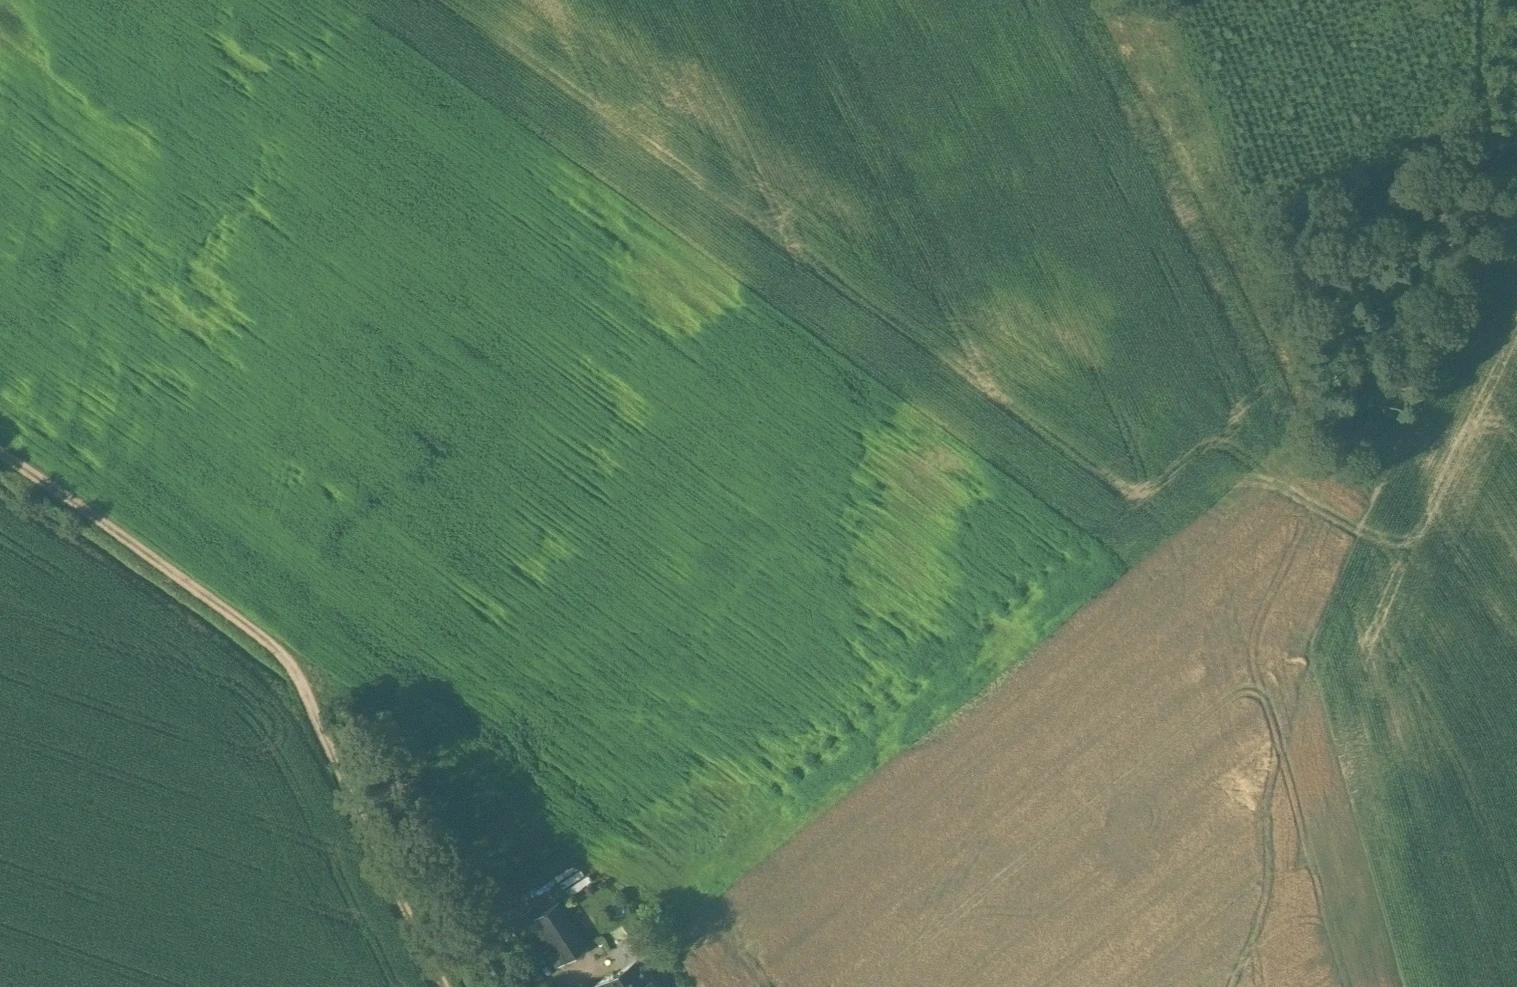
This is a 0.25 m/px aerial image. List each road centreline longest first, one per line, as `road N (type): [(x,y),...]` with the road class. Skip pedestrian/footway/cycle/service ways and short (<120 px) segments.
road 1 (track): [(0,464),(288,672),(426,954)]

